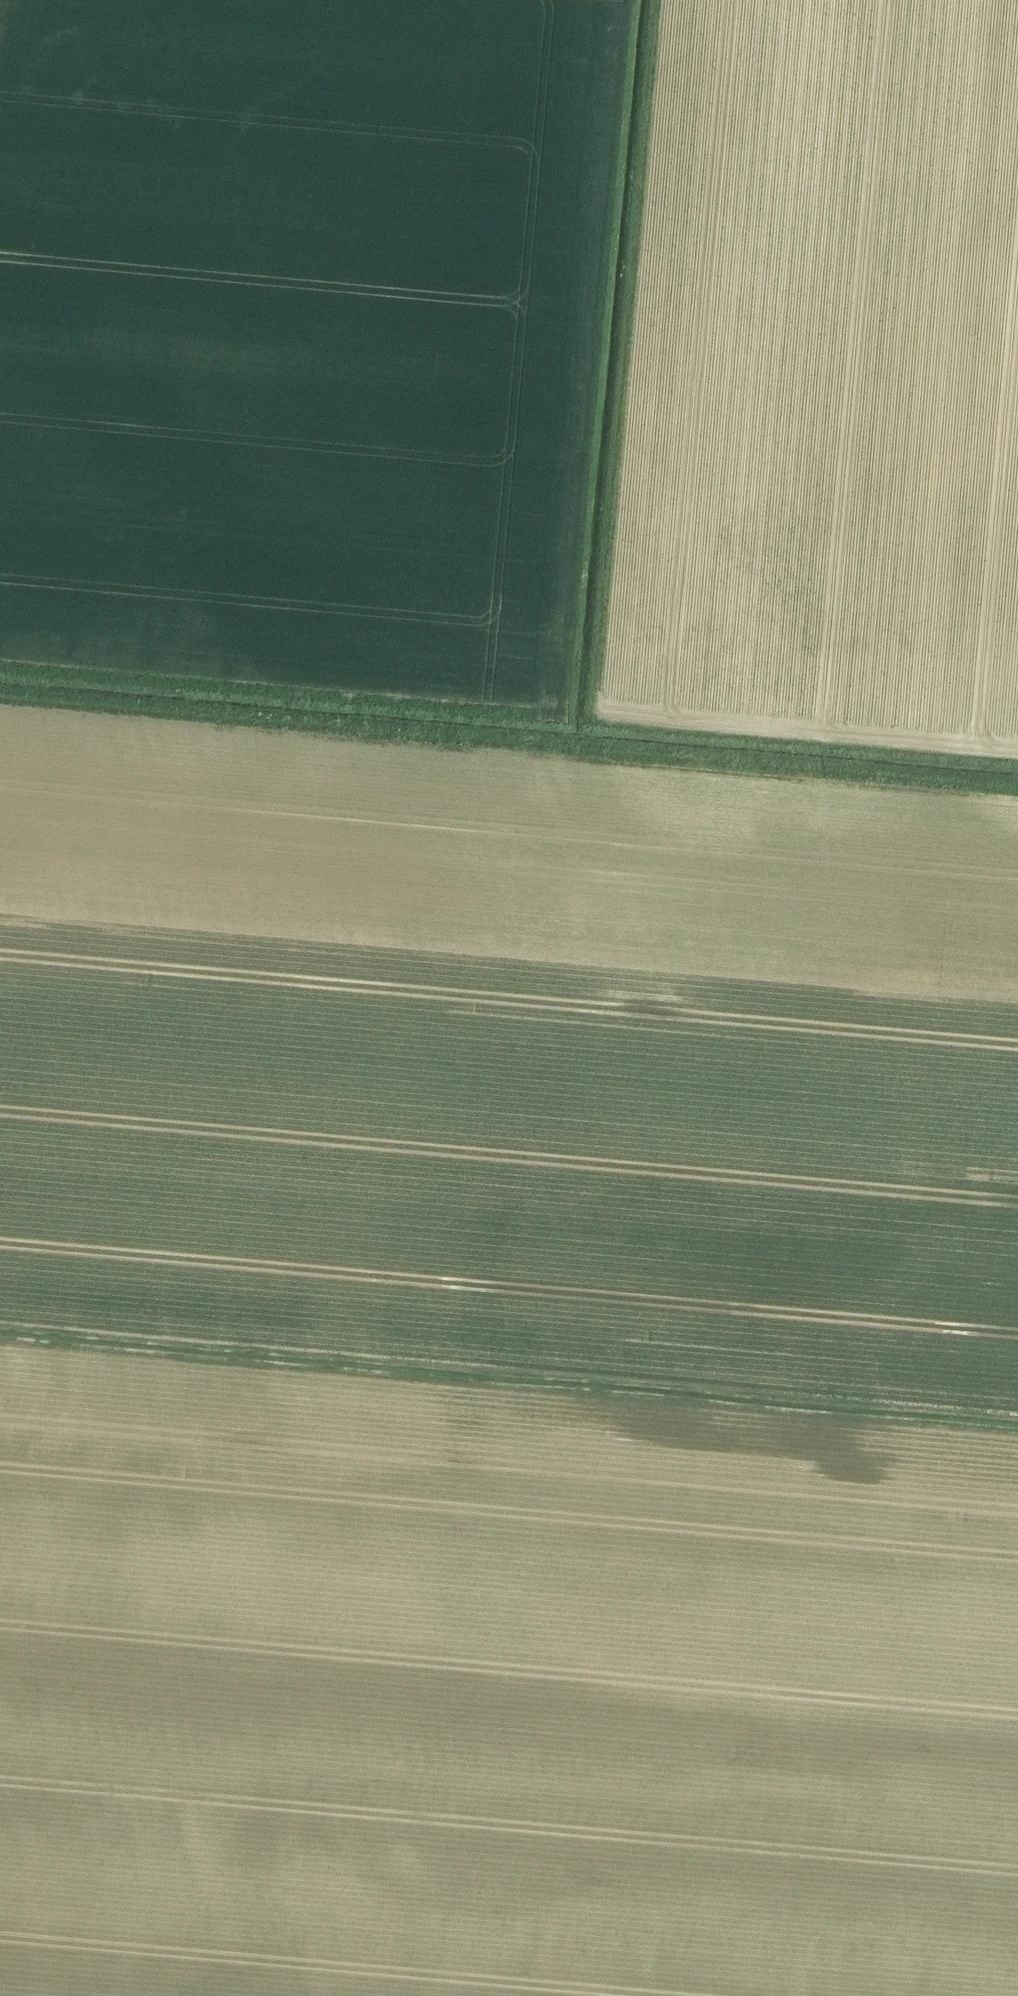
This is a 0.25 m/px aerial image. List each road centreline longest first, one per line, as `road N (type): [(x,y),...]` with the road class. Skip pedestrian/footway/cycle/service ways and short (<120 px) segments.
road 1 (track): [(0,1325),(1017,1422)]

